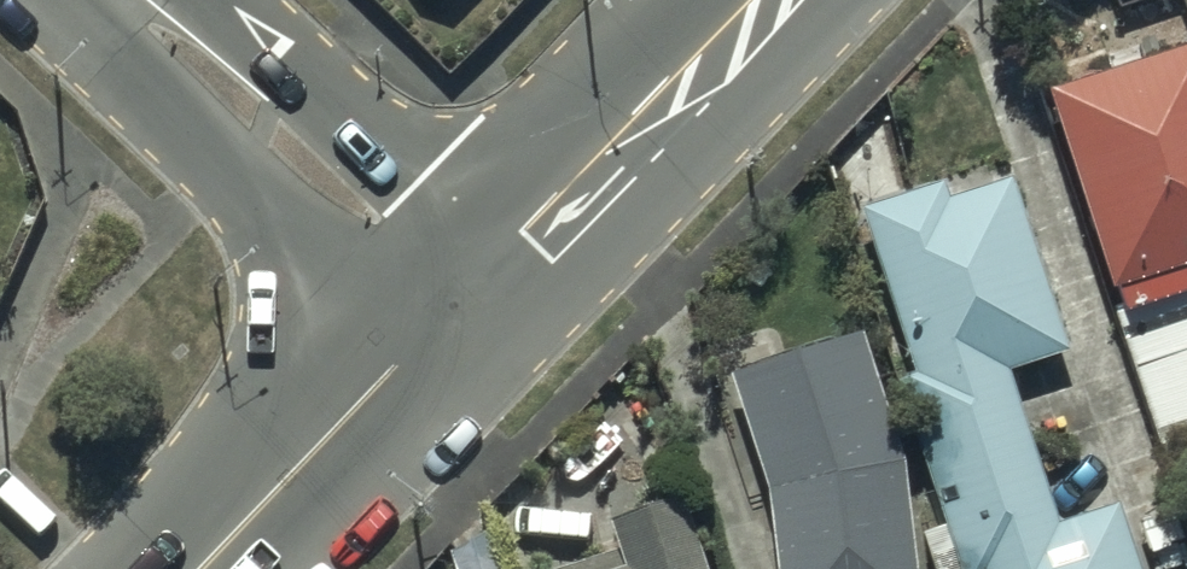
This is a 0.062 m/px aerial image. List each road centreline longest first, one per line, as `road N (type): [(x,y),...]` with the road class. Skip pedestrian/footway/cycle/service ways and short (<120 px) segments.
road 1 (tertiary): [(140,0),(458,301)]
road 2 (tertiary): [(754,0),(458,301)]
road 3 (tertiary): [(458,301),(198,568)]

